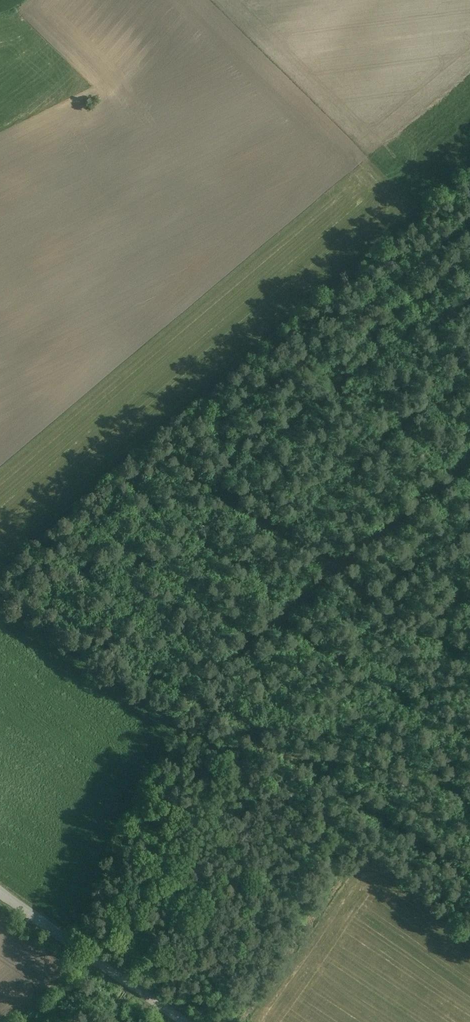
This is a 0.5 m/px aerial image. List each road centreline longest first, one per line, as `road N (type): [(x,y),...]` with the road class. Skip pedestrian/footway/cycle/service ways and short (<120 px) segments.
road 1 (unclassified): [(0,892),(189,1021)]

